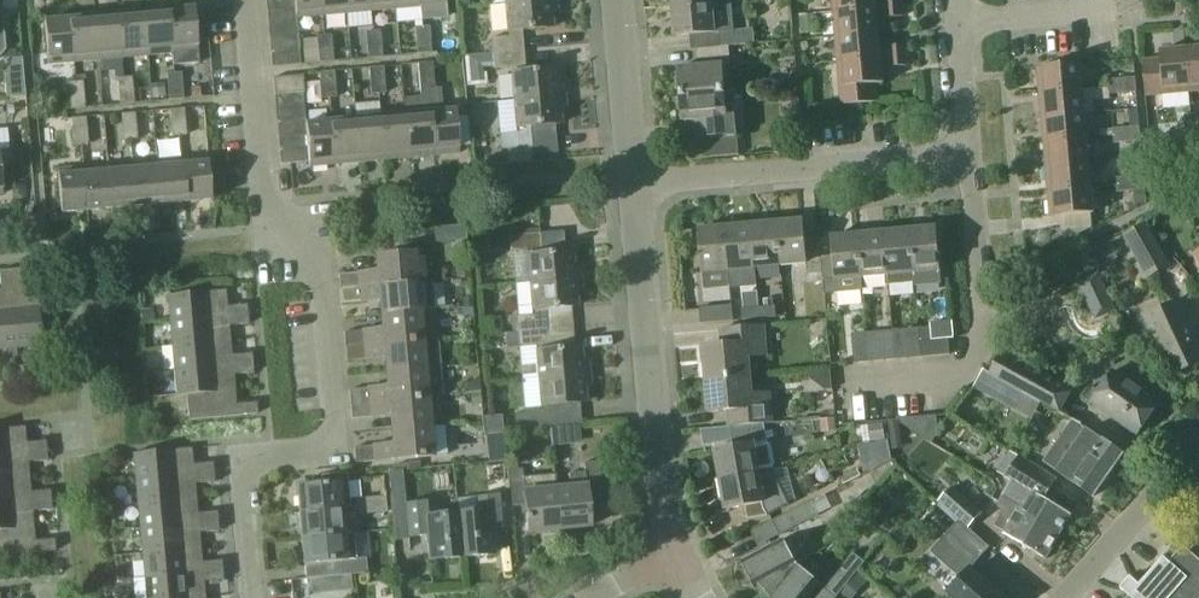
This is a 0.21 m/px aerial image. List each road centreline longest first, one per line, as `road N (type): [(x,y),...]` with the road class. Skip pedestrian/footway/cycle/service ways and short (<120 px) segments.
road 1 (residential): [(253,597),(243,465),(261,453),(329,448),(340,409),(311,238),(272,231),(256,210),(236,0)]
road 2 (residential): [(631,185),(674,558)]
road 3 (residential): [(631,185),(969,156)]
road 4 (residential): [(864,391),(953,375),(982,330),(969,156)]
road 5 (residential): [(1058,597),(1198,441)]
road 6 (residential): [(615,0),(631,185)]
road 7 (residential): [(957,24),(1117,12)]
road 8 (residential): [(969,156),(957,24)]

